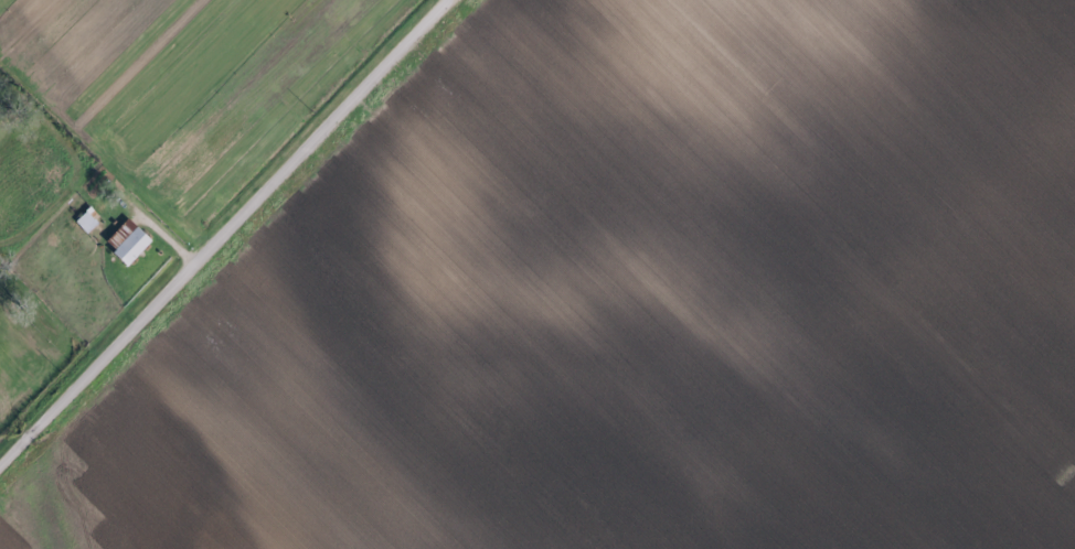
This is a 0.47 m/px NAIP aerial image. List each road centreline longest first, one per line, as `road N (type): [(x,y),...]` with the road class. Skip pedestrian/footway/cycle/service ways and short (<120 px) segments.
road 1 (residential): [(447,0),(0,460)]

